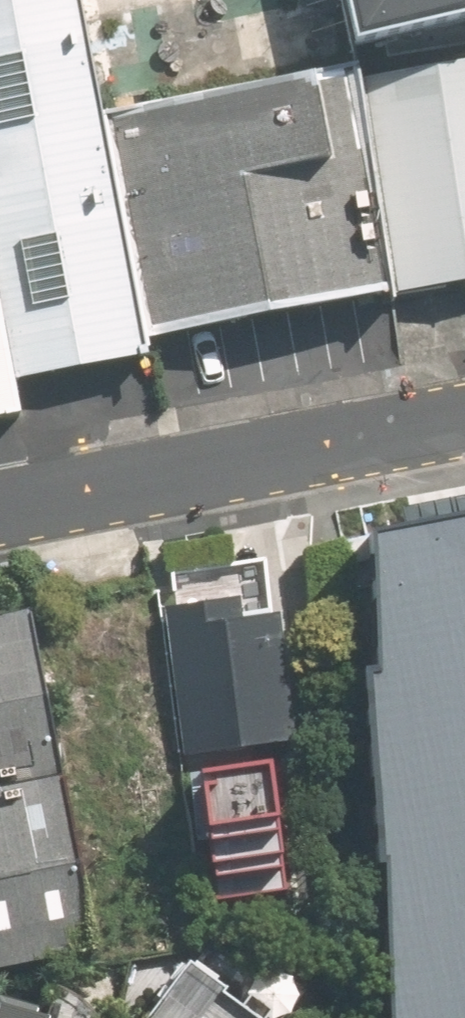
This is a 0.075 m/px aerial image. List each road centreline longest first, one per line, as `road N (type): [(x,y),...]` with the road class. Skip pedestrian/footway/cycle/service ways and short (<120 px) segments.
road 1 (residential): [(0,516),(464,429)]

